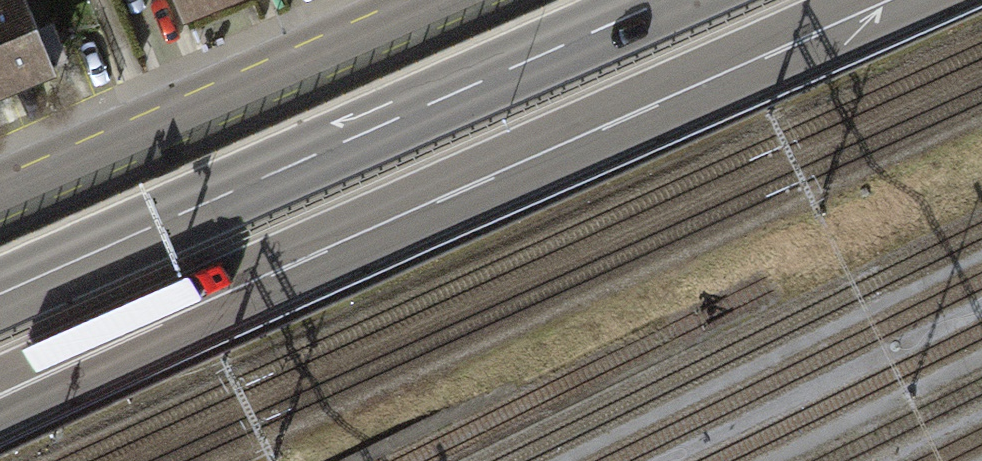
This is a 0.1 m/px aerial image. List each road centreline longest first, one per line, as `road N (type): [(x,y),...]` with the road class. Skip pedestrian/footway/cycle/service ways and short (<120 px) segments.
road 1 (trunk): [(209,282),(838,0)]
road 2 (trunk): [(708,0),(230,214)]
road 3 (primary): [(468,0),(0,206)]
road 4 (trunk): [(230,214),(0,318)]
road 5 (trunk): [(230,214),(0,299)]
road 6 (trunk): [(0,398),(209,282)]
road 7 (trunk): [(0,377),(209,282)]

